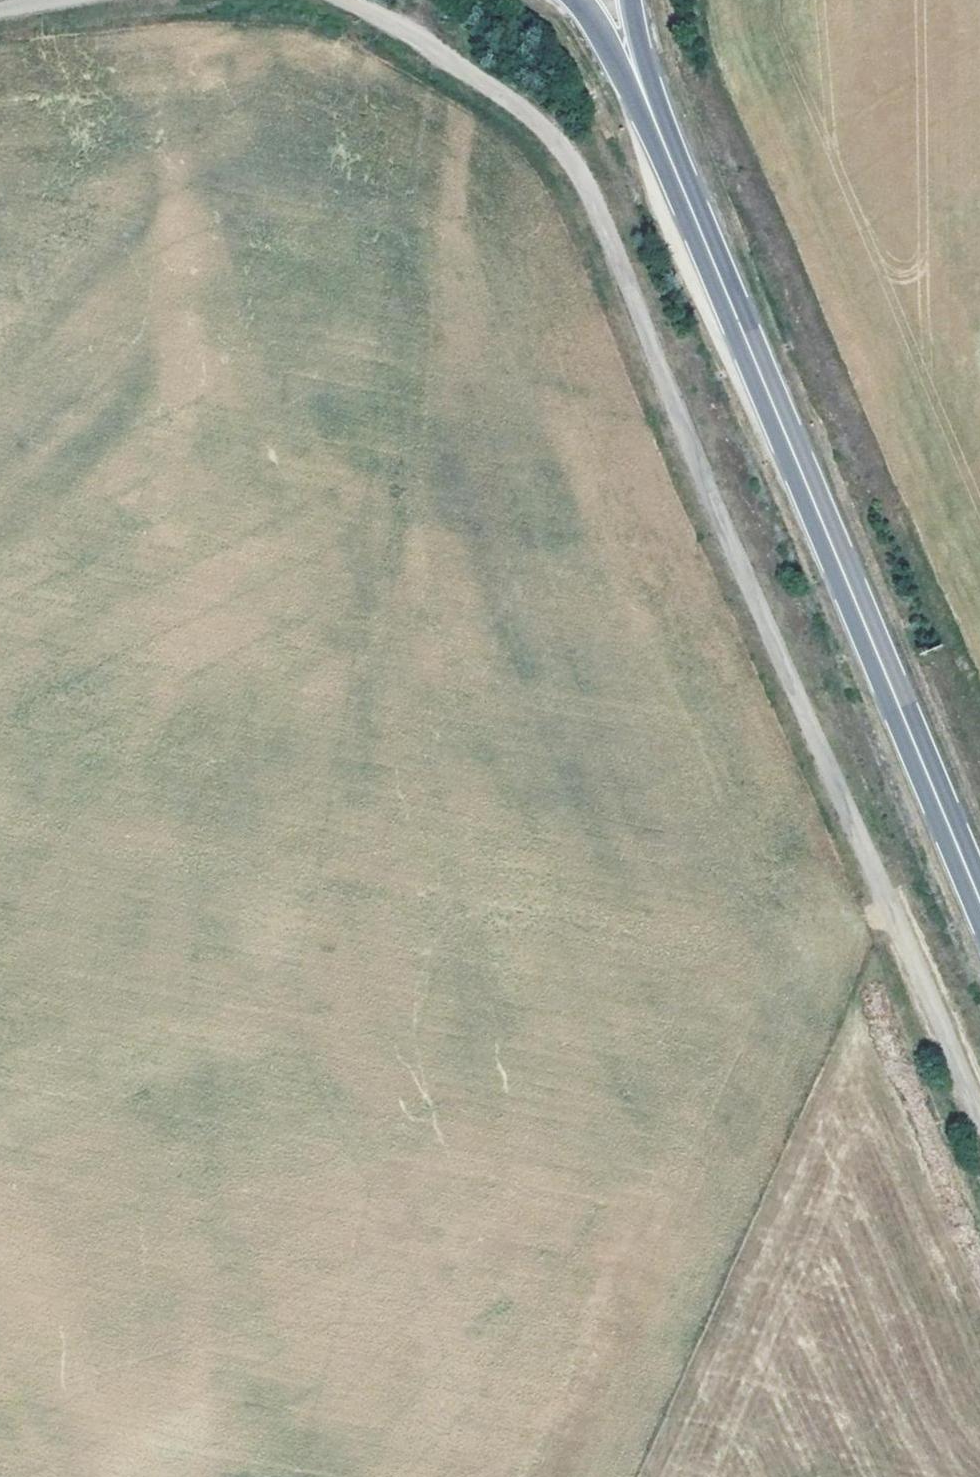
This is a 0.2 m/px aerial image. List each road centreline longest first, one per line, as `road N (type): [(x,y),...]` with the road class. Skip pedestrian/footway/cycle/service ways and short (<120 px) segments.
road 1 (primary): [(979,897),(653,109)]
road 2 (primary): [(583,0),(653,109)]

